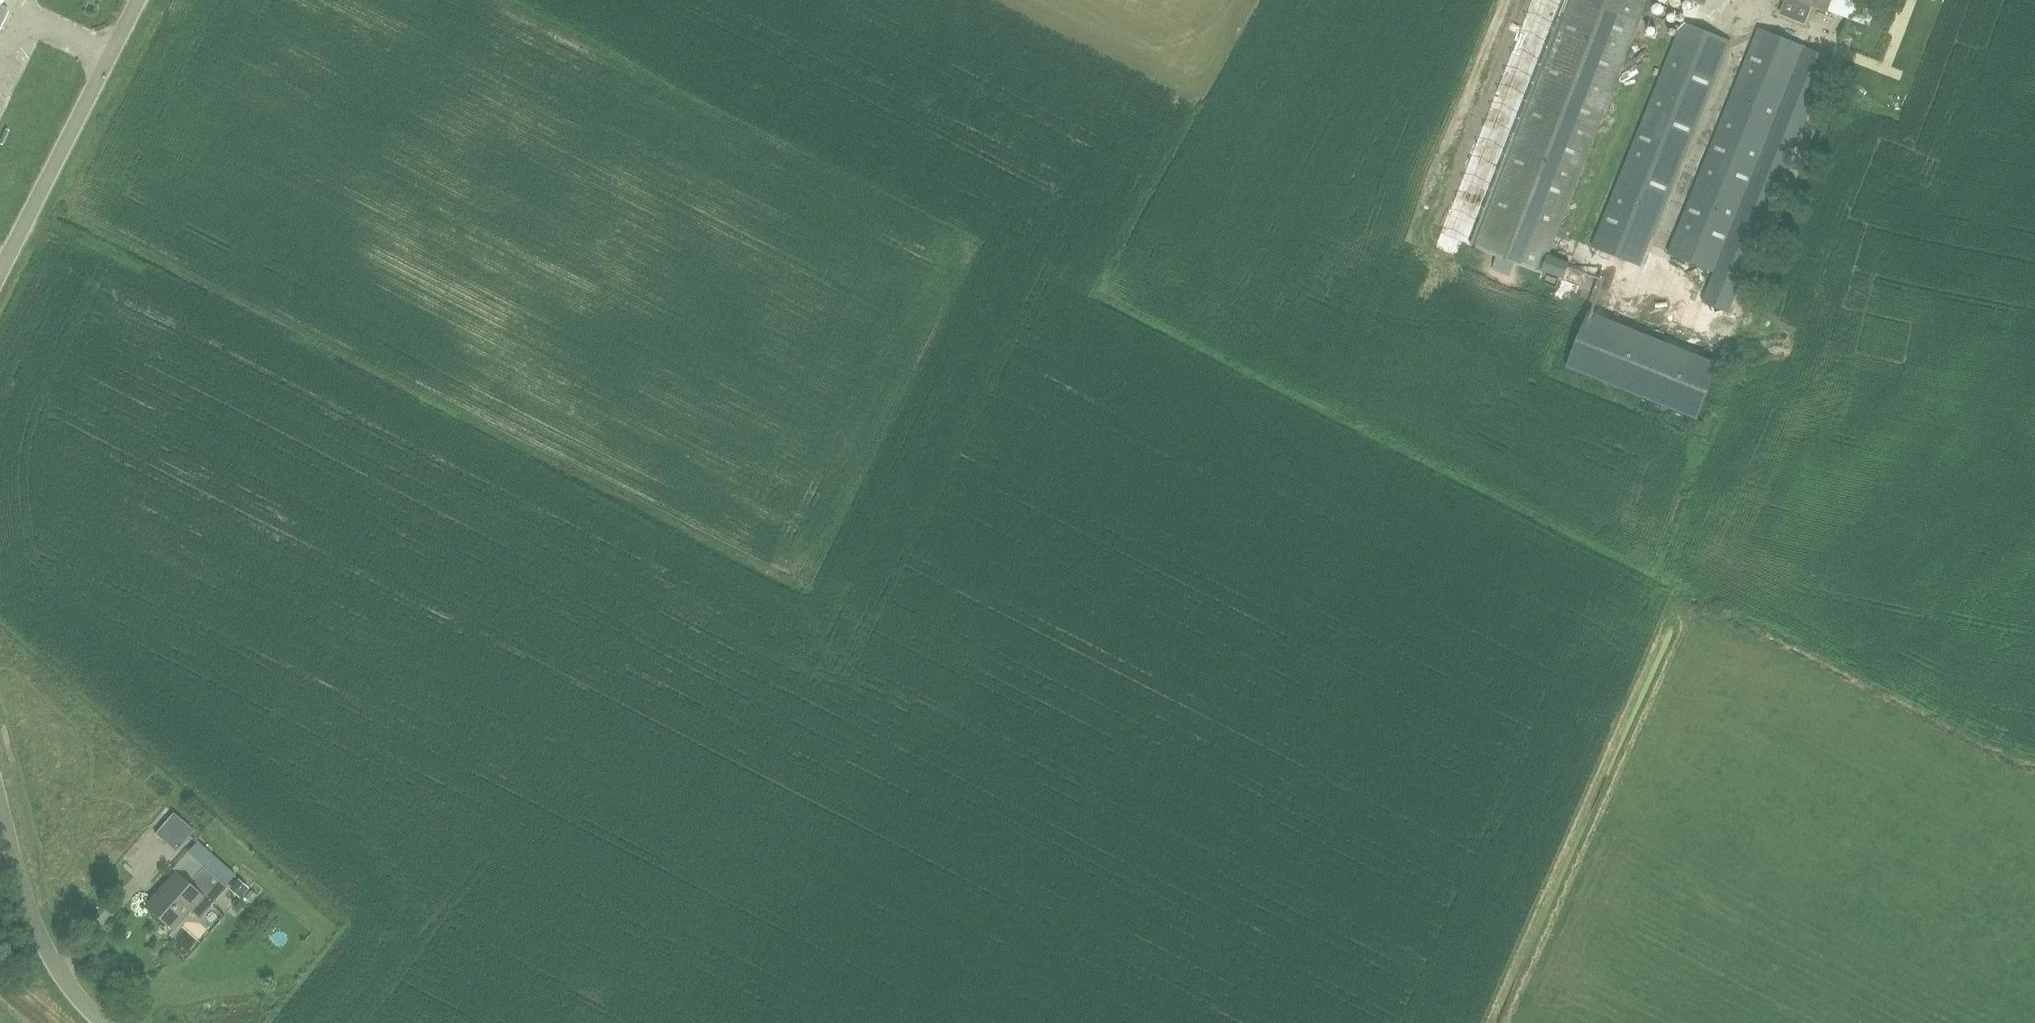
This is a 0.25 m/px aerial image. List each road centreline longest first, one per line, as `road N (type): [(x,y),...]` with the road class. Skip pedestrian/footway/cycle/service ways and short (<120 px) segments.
road 1 (unclassified): [(0,274),(139,0)]
road 2 (unclassified): [(103,1022),(40,936),(0,805)]

